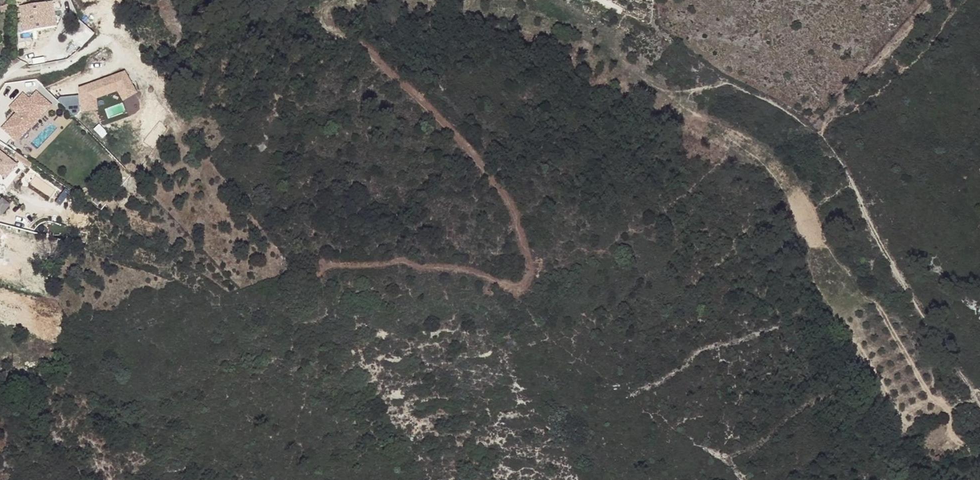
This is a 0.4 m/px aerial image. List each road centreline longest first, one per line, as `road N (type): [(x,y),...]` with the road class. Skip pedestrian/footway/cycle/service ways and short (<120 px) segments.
road 1 (track): [(979,410),(866,220),(842,157),(798,121),(728,85),(677,94)]

